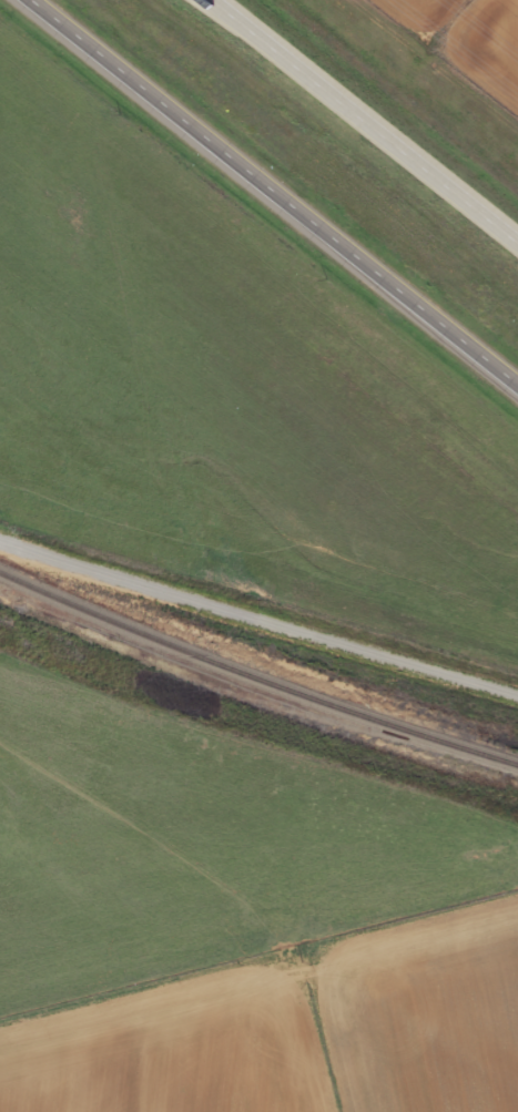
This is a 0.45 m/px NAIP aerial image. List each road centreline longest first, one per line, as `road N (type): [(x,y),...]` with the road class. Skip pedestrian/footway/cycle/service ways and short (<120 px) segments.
road 1 (trunk): [(30,0),(517,390)]
road 2 (residential): [(517,694),(0,540)]
road 3 (trunk): [(517,242),(213,0)]

